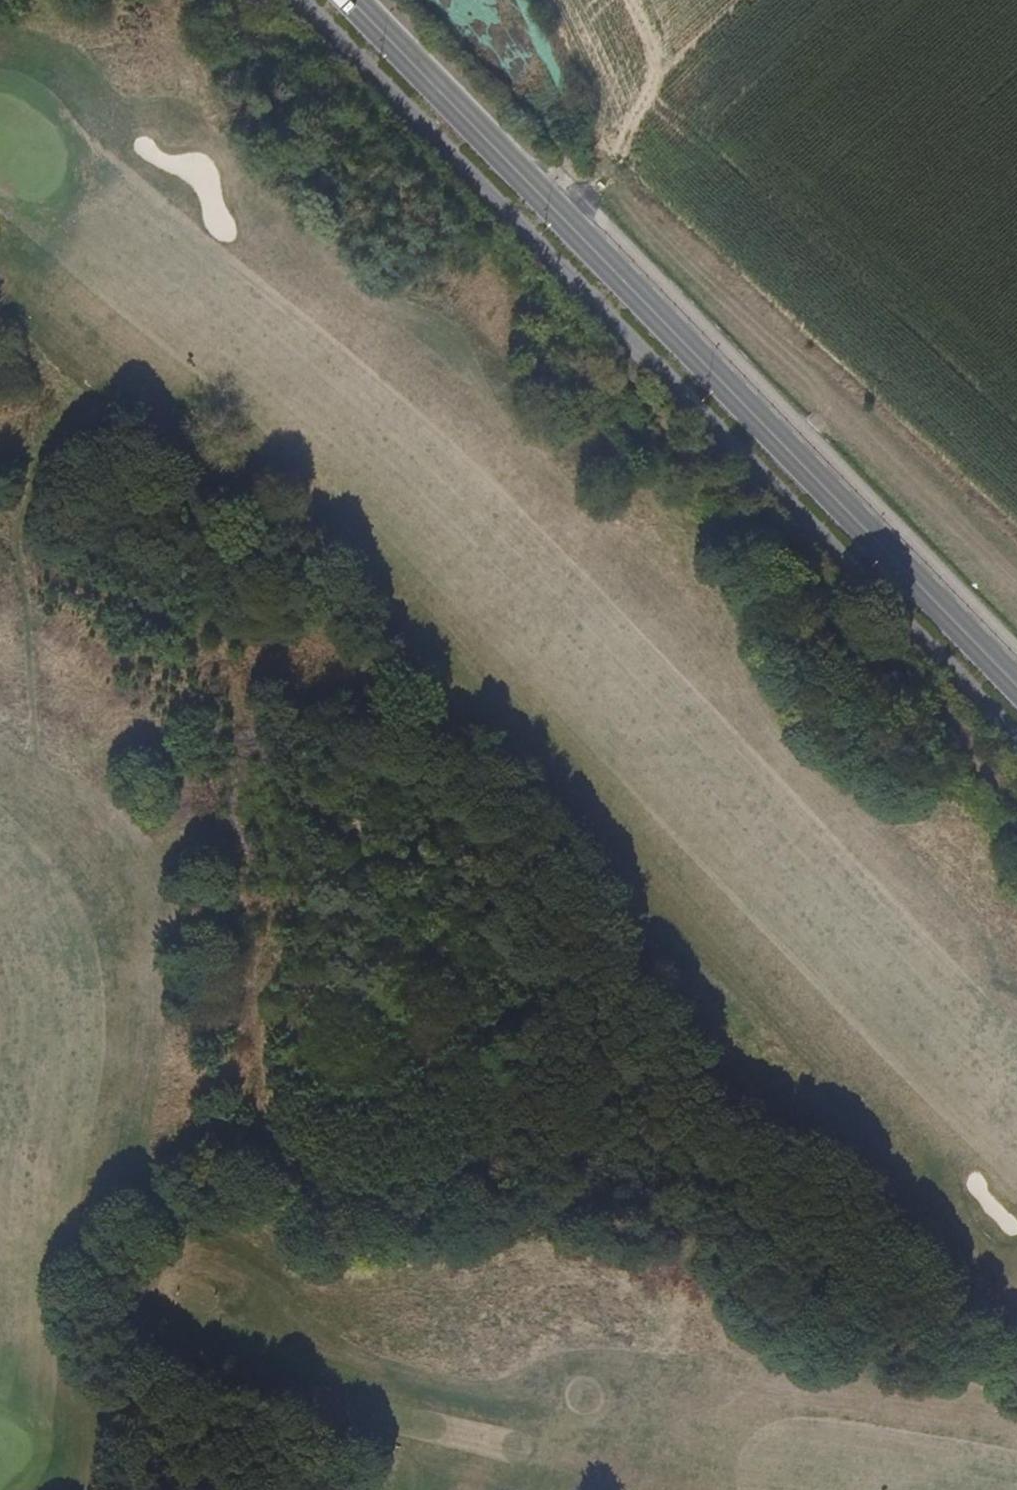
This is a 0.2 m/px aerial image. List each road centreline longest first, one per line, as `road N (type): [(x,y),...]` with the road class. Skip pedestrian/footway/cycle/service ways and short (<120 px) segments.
road 1 (secondary): [(352,0),(1016,688)]

